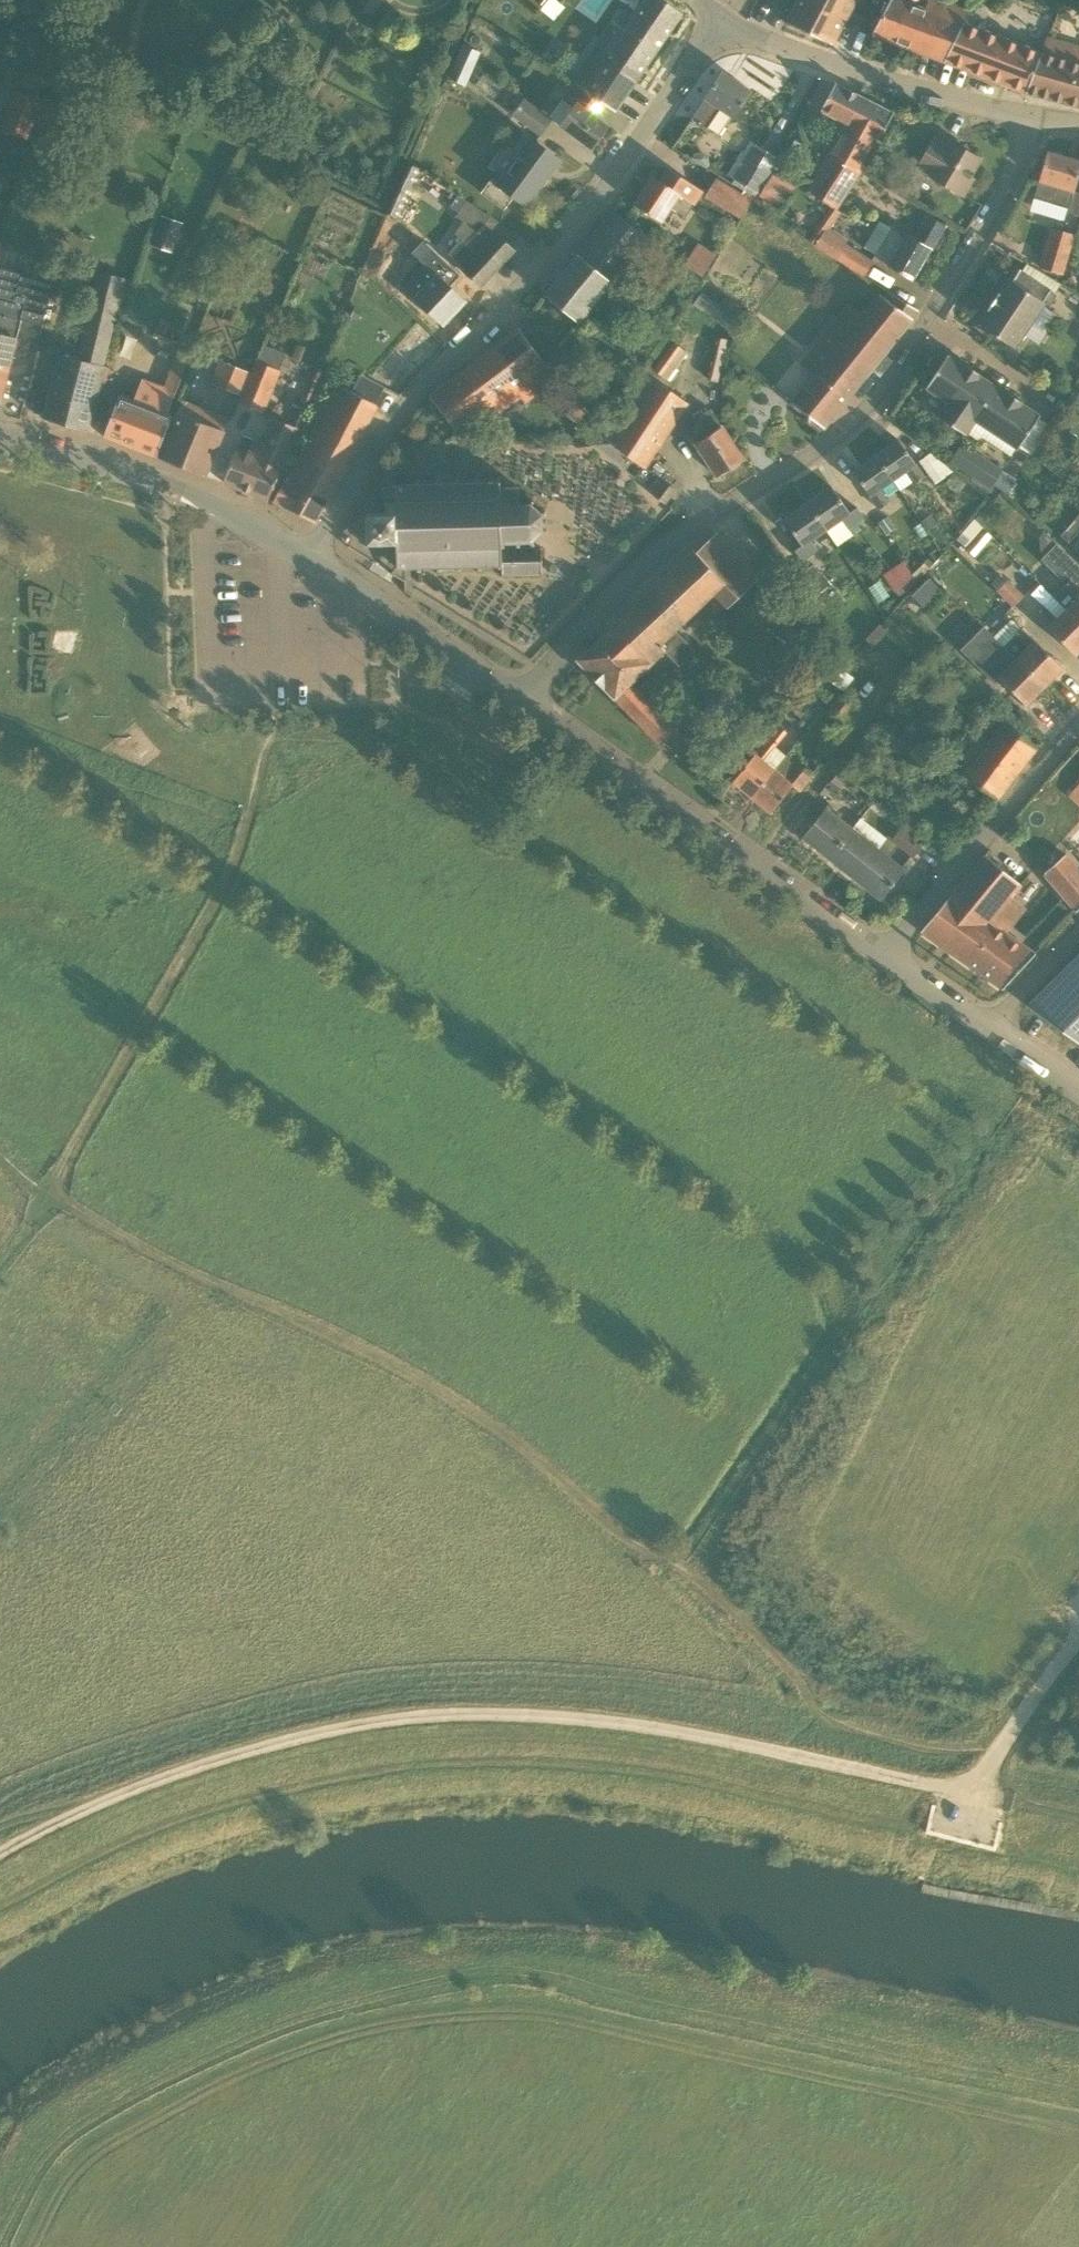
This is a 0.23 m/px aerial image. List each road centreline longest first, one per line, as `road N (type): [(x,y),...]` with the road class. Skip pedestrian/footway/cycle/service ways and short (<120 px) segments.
road 1 (track): [(0,1859),(80,1814),(214,1763),(417,1717),(615,1724),(945,1787),(975,1779),(1078,1646)]
road 2 (residential): [(518,703),(674,541),(854,423),(897,370),(1008,187),(1030,115)]
road 3 (residential): [(302,553),(397,415),(585,217),(720,18)]
road 4 (unclassified): [(885,956),(518,703)]
road 5 (track): [(52,1197),(225,887),(250,808)]
road 6 (unclassified): [(302,553),(109,464),(0,432)]
road 7 (unclassified): [(1030,115),(853,72),(720,18)]
road 8 (residential): [(885,956),(1078,726)]
road 9 (unclassified): [(518,703),(302,553)]
road 10 (unclassified): [(1078,1091),(885,956)]

